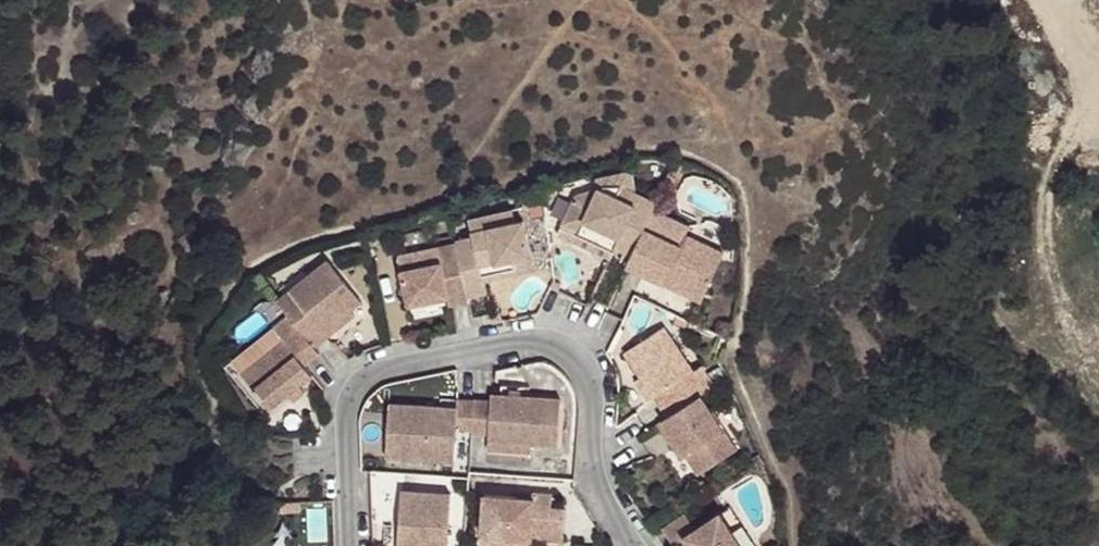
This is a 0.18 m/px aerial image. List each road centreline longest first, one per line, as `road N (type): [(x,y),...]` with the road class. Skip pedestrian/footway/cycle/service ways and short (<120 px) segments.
road 1 (residential): [(631,545),(600,491),(591,362),(563,341),(536,337),(370,370),(355,385),(345,423)]
road 2 (residential): [(345,423),(351,545)]

